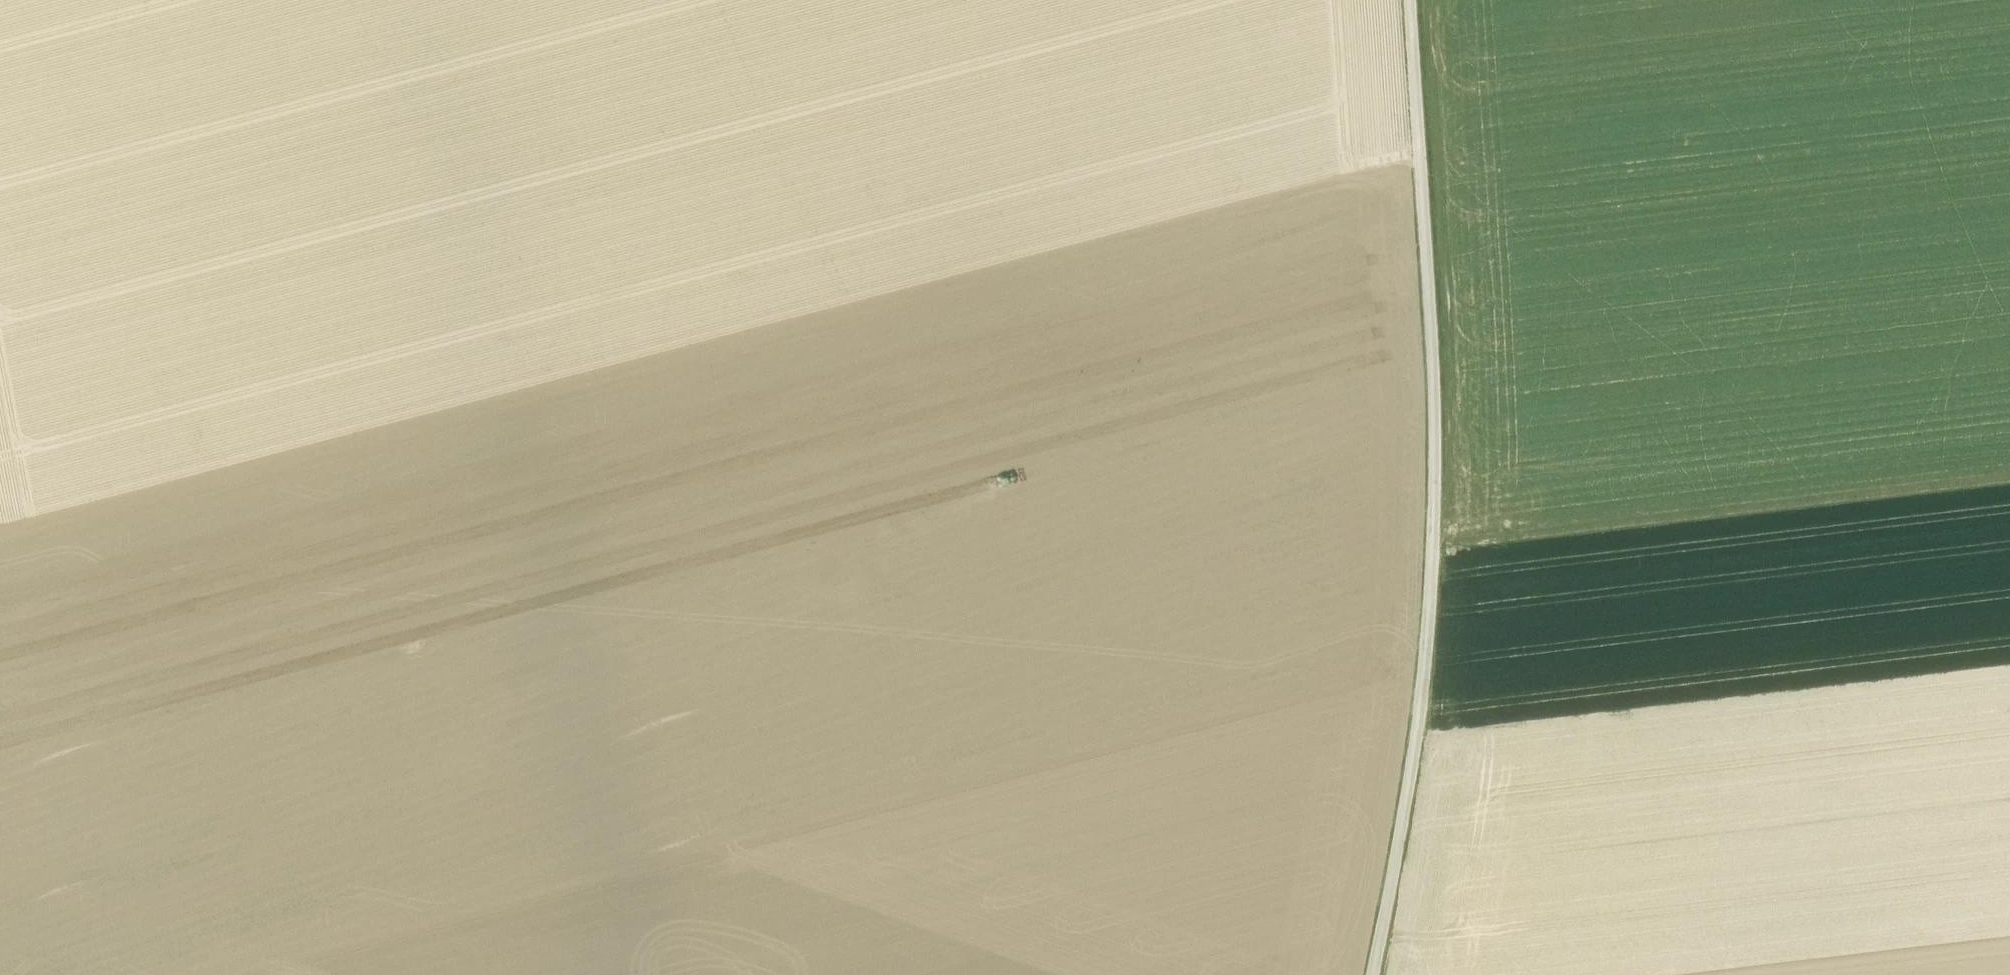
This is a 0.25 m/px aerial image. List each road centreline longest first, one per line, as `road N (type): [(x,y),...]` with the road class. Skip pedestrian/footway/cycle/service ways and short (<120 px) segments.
road 1 (unclassified): [(1414,0),(1436,491),(1424,671),(1373,974)]

